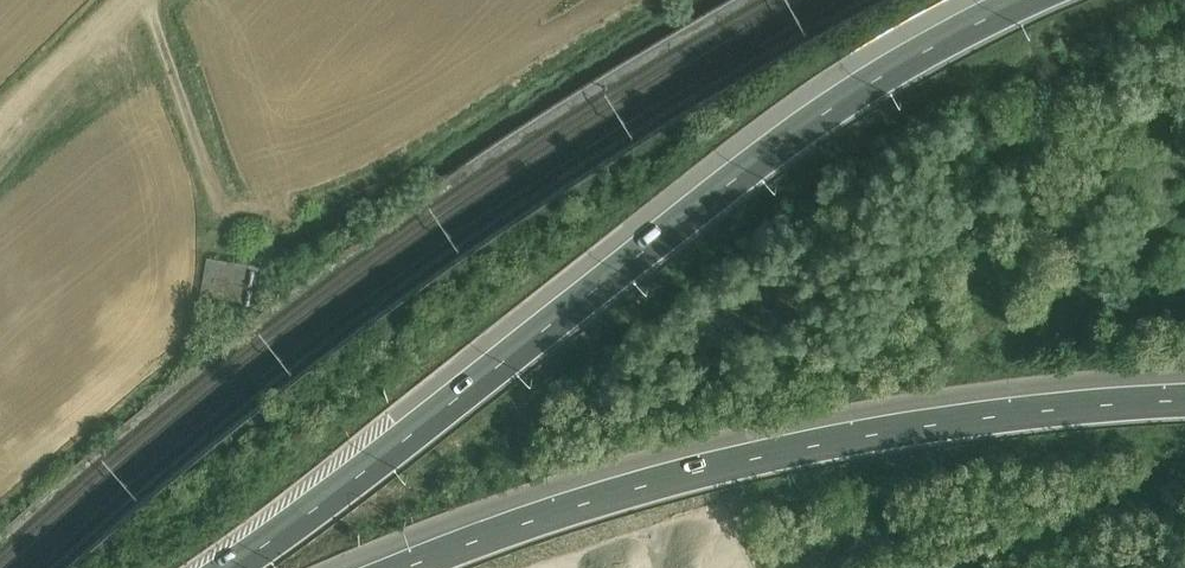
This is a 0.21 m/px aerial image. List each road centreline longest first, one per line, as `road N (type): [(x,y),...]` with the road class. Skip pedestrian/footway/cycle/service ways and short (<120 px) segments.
road 1 (motorway): [(1019,0),(893,69),(762,156),(401,444),(225,567)]
road 2 (motorway): [(1184,399),(974,417),(773,450),(571,502),(387,567)]
road 3 (track): [(148,0),(224,215)]
road 4 (track): [(0,127),(134,0)]

